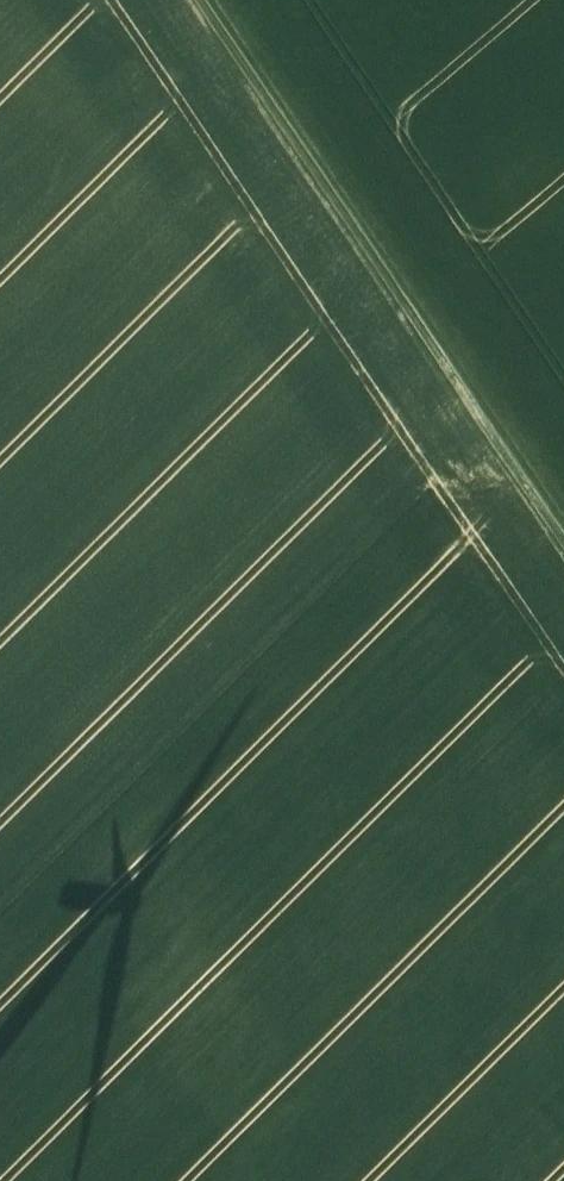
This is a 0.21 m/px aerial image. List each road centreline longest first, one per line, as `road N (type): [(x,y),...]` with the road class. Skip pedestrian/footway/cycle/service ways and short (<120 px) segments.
road 1 (track): [(203,0),(563,535)]

